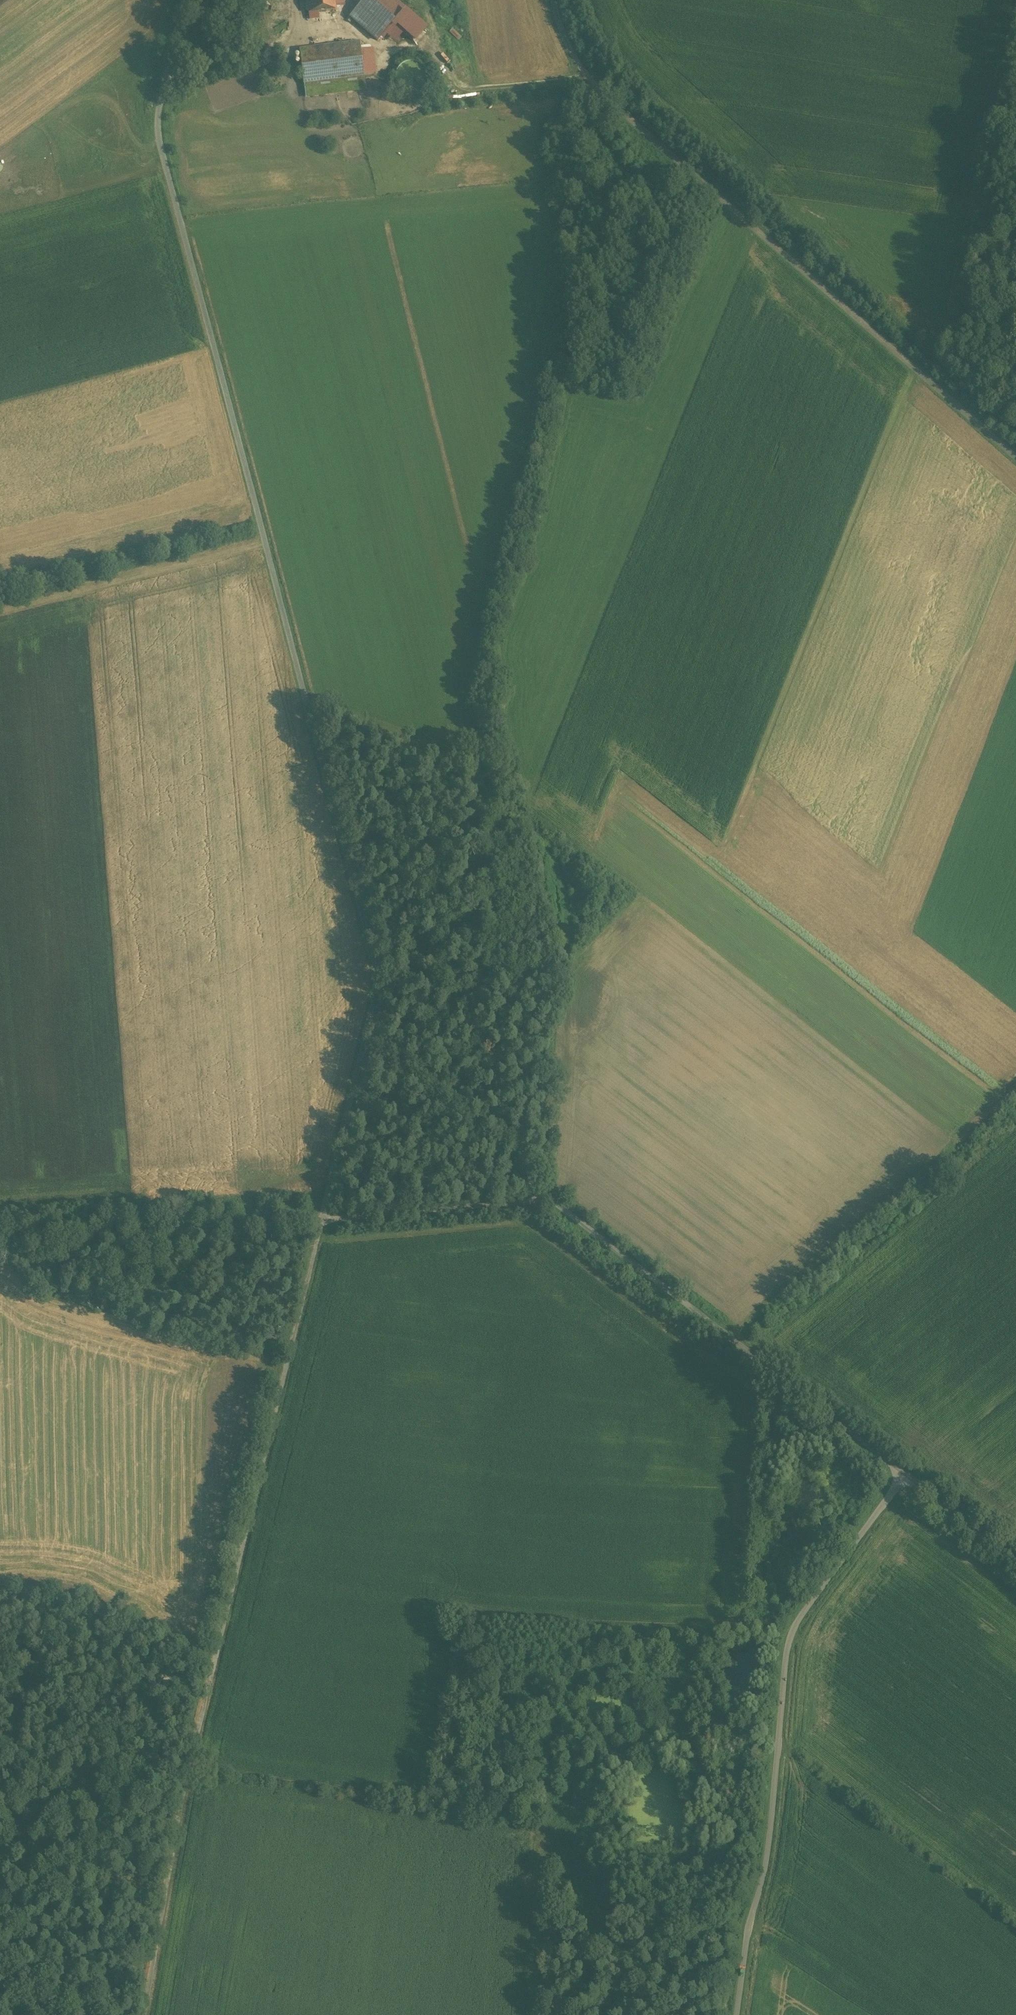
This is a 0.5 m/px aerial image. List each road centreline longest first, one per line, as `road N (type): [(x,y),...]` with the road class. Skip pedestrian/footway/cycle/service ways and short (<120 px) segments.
road 1 (unclassified): [(186,0),(158,134),(375,972),(362,1053)]
road 2 (track): [(324,1220),(198,1743),(149,2014)]
road 3 (unclassified): [(553,0),(574,55),(609,98),(1015,456)]
road 4 (unclassified): [(904,1473),(787,1632),(771,1818),(737,2014)]
road 5 (unclassified): [(557,1205),(904,1473)]
road 6 (unclassified): [(324,1220),(0,1248)]
road 7 (track): [(1015,0),(956,284)]
road 8 (unclassified): [(362,1053),(557,1205)]
road 9 (unclassified): [(324,1220),(557,1205)]
road 10 (unclassified): [(362,1053),(324,1220)]
road 11 (track): [(588,75),(487,87),(438,82)]
road 12 (unclassified): [(904,1473),(1015,1559)]

